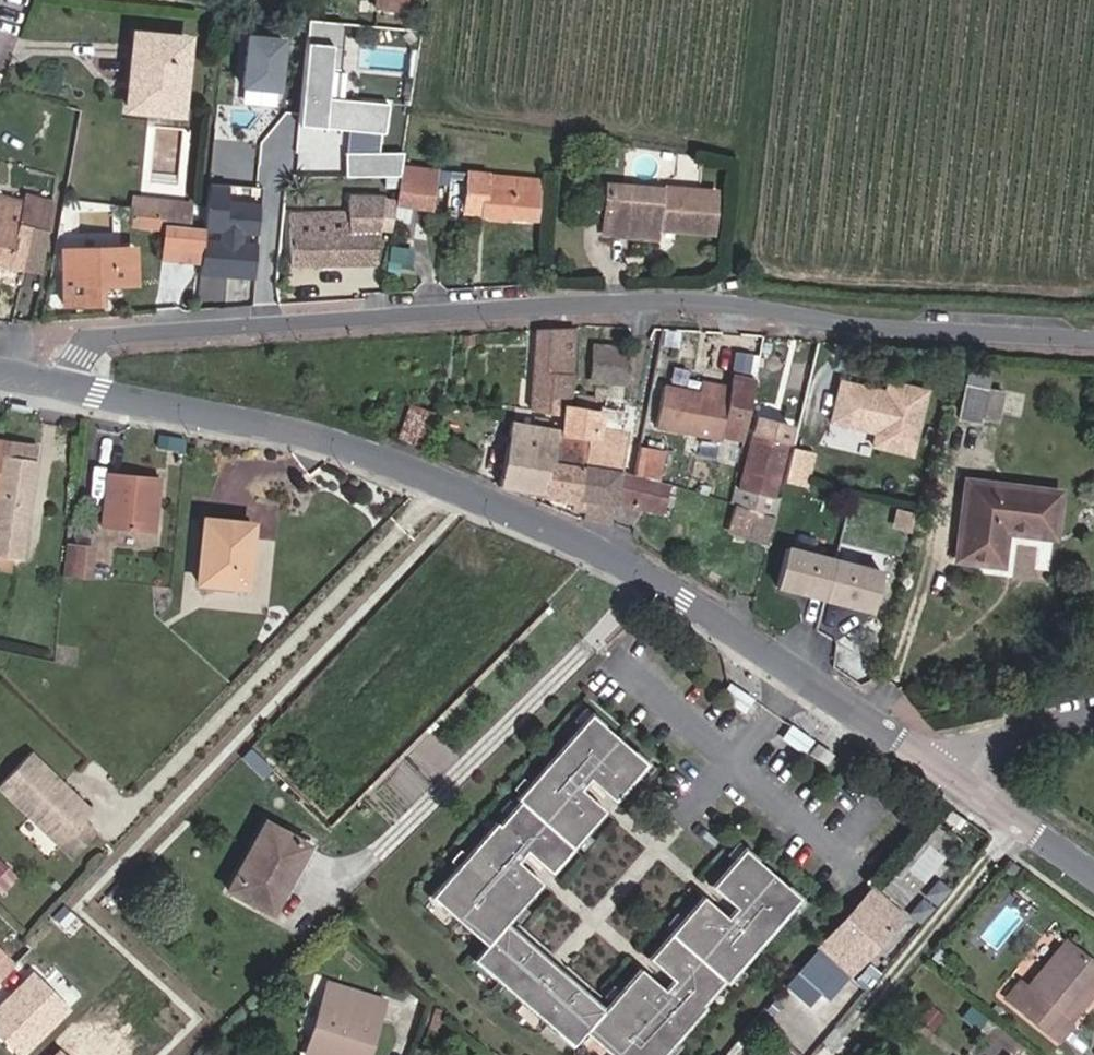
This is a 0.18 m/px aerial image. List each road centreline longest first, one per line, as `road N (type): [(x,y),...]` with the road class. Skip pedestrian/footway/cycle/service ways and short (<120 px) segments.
road 1 (unclassified): [(1093,339),(667,299),(116,335),(87,345),(69,384)]
road 2 (tertiary): [(69,384),(303,433),(633,565),(951,775)]
road 3 (track): [(768,0),(734,294)]
road 4 (tertiary): [(951,775),(1093,879)]
road 5 (residential): [(951,775),(980,744),(1093,717)]

